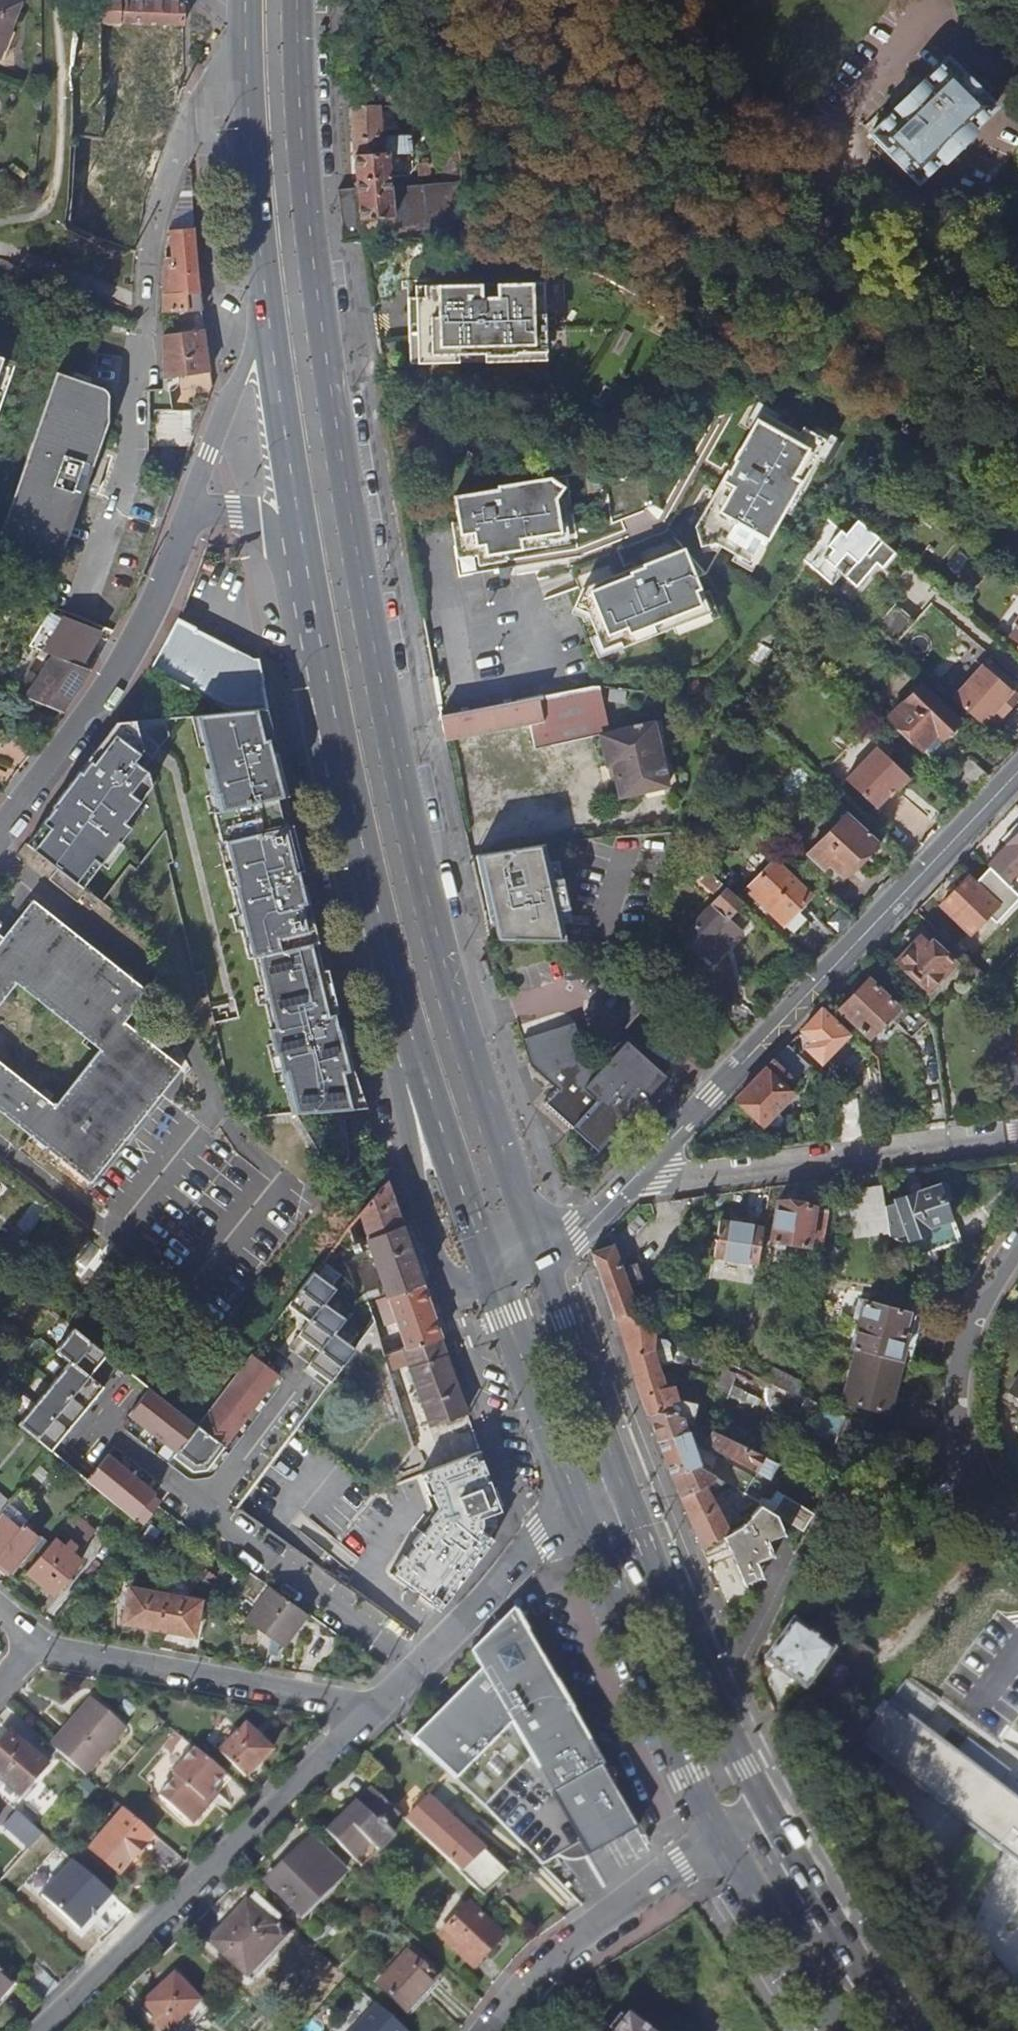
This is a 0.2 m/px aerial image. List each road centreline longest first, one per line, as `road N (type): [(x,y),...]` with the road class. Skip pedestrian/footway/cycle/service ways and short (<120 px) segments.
road 1 (primary): [(539,1255),(451,986),(376,650),(316,273),(298,0)]
road 2 (primary): [(294,534),(332,745),(411,1071)]
road 3 (tertiary): [(1017,772),(641,1172)]
road 4 (residential): [(1017,1134),(663,1180),(641,1172)]
road 5 (primary): [(583,1515),(720,1838)]
road 6 (primary): [(767,1808),(658,1576),(627,1491)]
road 7 (residential): [(42,1642),(378,1707)]
road 8 (residential): [(188,515),(139,641),(24,801)]
road 9 (residential): [(1017,1529),(968,1468),(954,1400),(957,1367),(980,1311),(1017,1255)]
road 10 (residential): [(720,1838),(548,1957),(491,2030)]
road 11 (tertiary): [(378,1707),(540,1537),(583,1515)]
road 12 (tertiary): [(411,1071),(418,1202),(434,1251),(449,1286),(491,1277)]
road 13 (primary): [(898,2030),(767,1808)]
road 14 (primary): [(491,1277),(583,1515)]
road 15 (primary): [(627,1491),(539,1255)]
road 16 (residential): [(189,137),(149,247),(138,376)]
road 17 (tertiary): [(204,1880),(378,1707)]
road 18 (primary): [(267,302),(294,534)]
road 19 (residential): [(267,302),(188,515)]
road 20 (primary): [(720,1838),(837,2030)]
road 21 (primary): [(411,1071),(491,1277)]
road 22 (tertiary): [(204,1880),(47,2030)]
road 23 (primary): [(250,149),(267,302)]
road 24 (tertiary): [(641,1172),(573,1239),(539,1255)]

